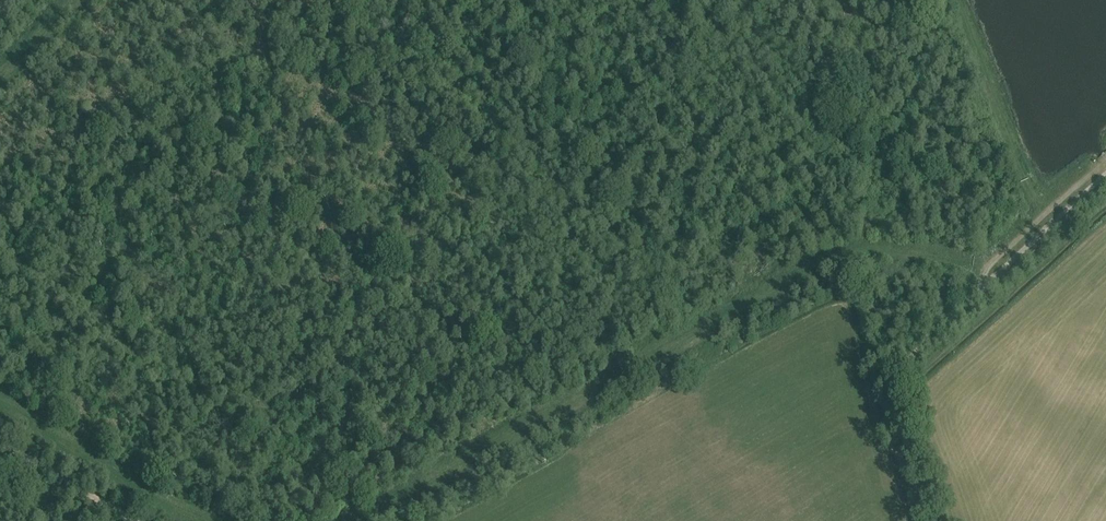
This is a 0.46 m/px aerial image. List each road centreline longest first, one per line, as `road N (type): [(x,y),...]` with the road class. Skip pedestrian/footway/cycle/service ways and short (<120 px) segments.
road 1 (track): [(932,520),(898,424),(896,375),(1105,180)]
road 2 (track): [(142,520),(0,437)]

